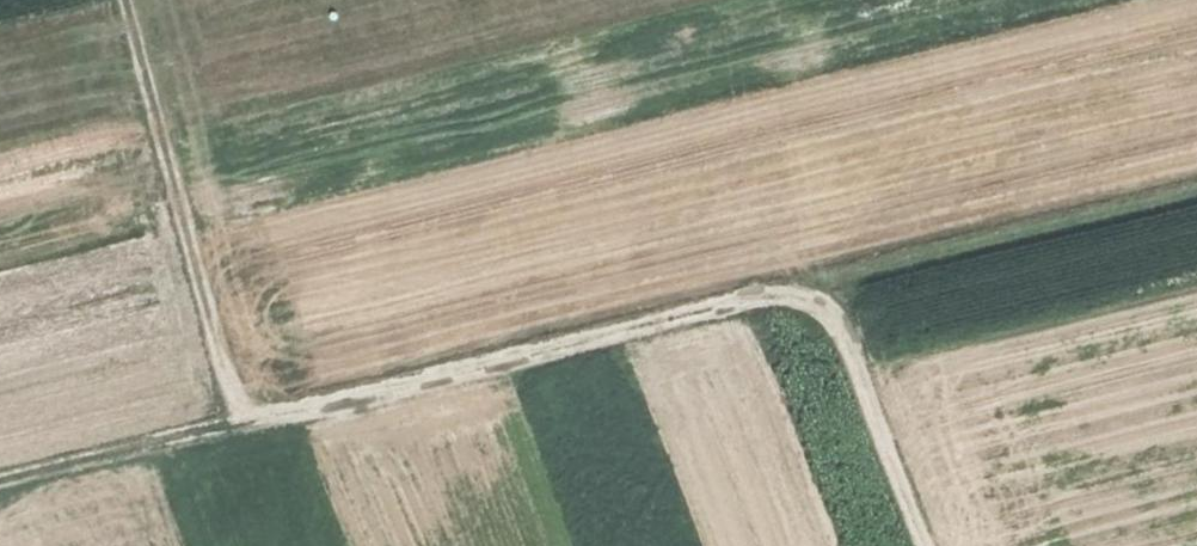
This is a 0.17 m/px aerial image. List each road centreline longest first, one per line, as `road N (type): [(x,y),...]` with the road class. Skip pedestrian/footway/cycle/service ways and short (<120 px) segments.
road 1 (track): [(925,545),(843,330),(795,295),(235,430),(124,0)]
road 2 (track): [(795,295),(1196,195)]
road 3 (track): [(235,430),(0,491)]

